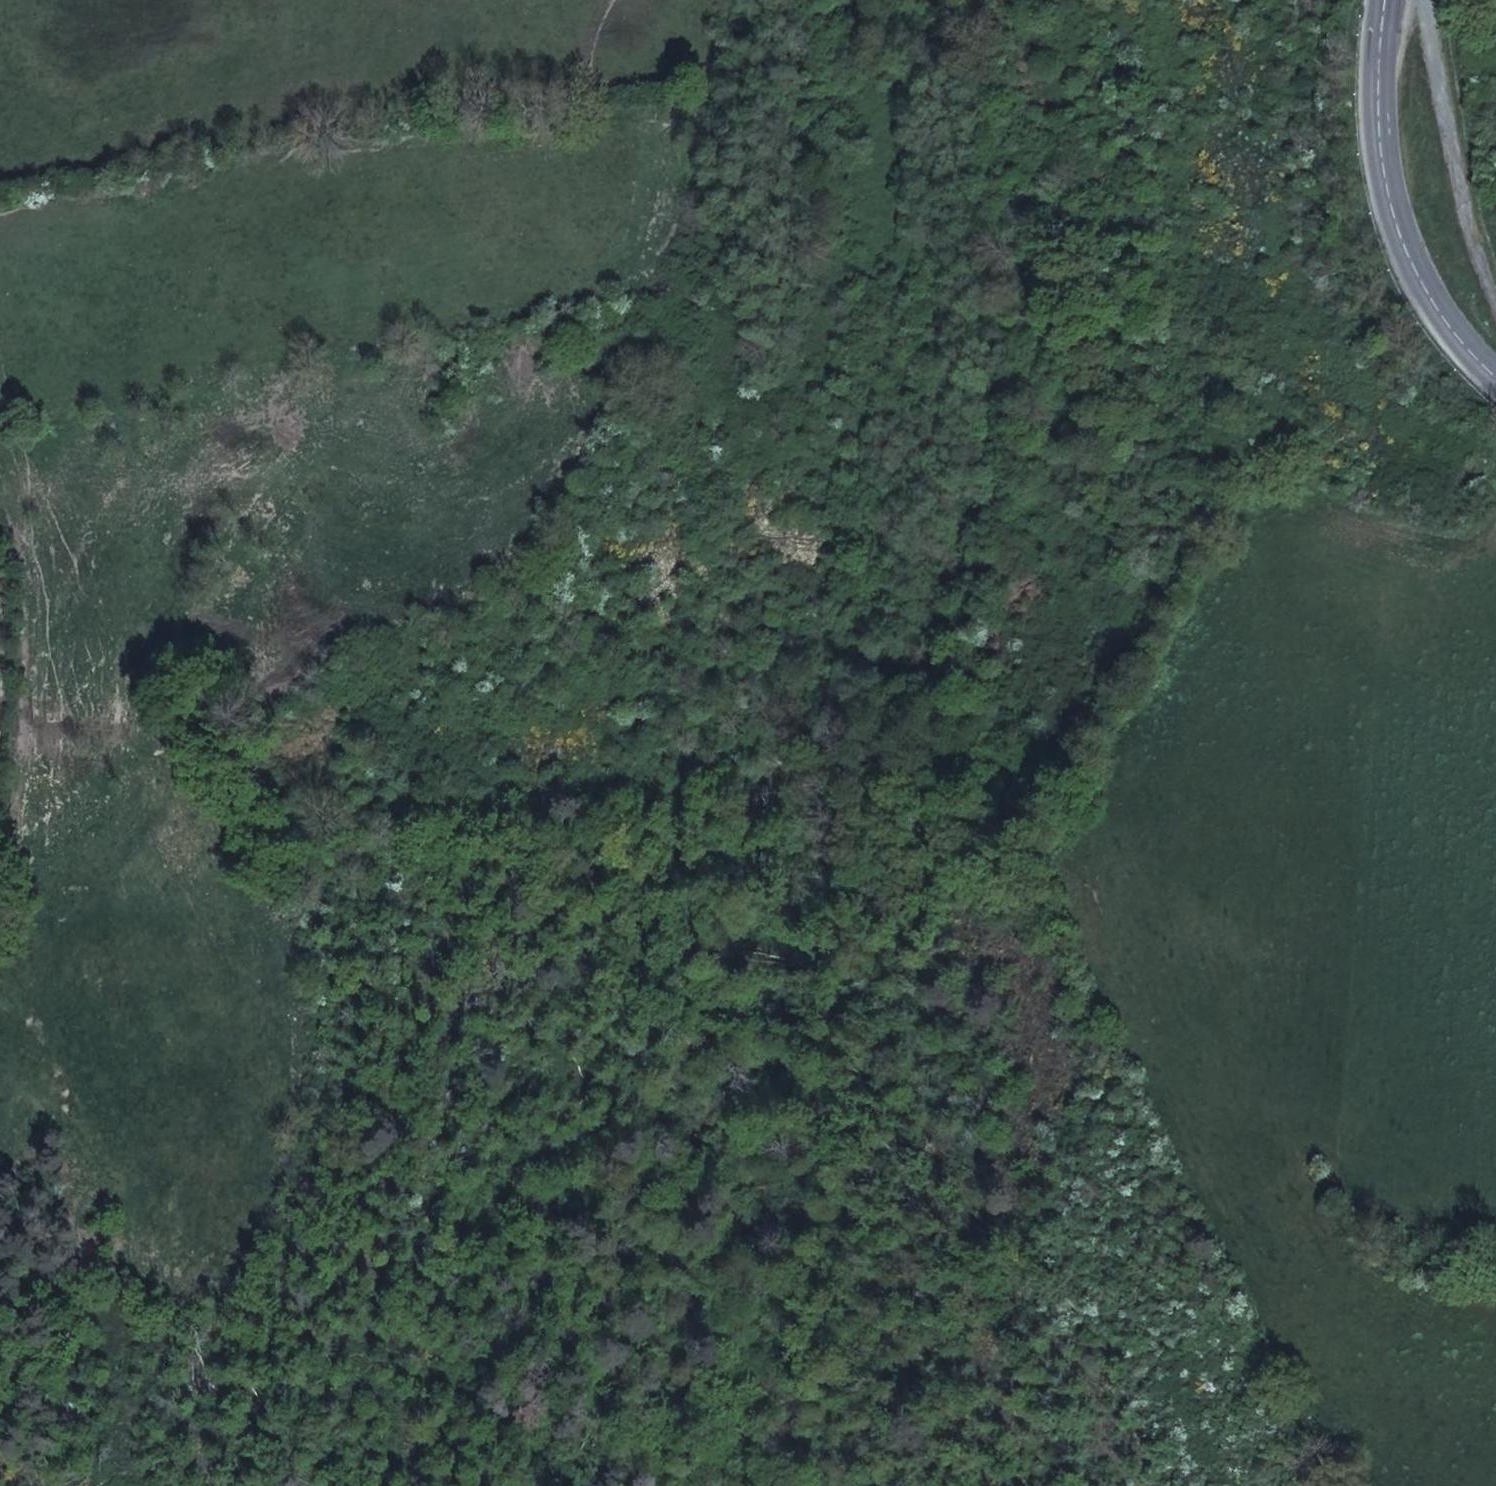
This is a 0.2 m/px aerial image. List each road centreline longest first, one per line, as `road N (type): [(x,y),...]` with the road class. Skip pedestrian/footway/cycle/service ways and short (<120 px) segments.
road 1 (secondary): [(1495,385),(1444,286),(1410,178),(1394,0)]

